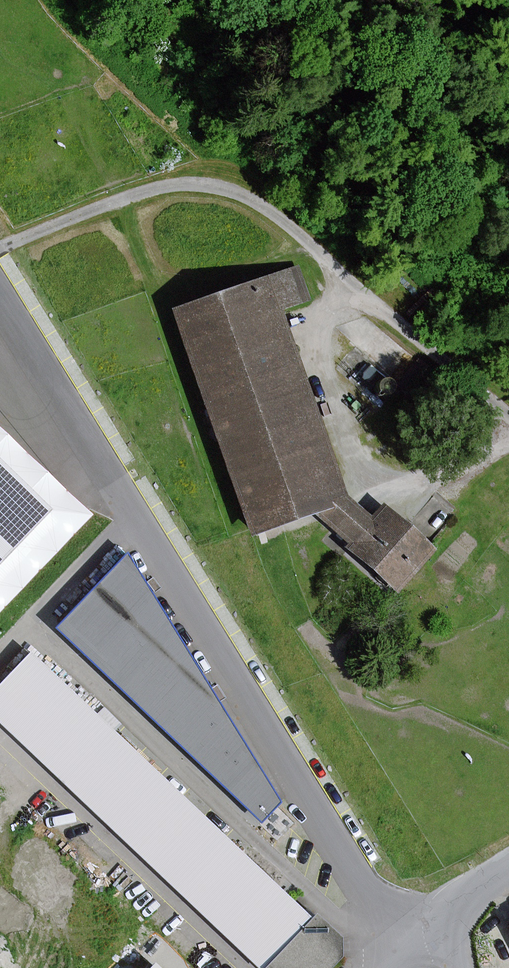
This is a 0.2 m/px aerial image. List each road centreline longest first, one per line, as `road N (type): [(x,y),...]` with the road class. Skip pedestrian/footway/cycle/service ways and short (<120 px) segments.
road 1 (unclassified): [(428,927),(369,891),(0,293)]
road 2 (track): [(344,291),(315,342),(371,480),(396,490),(426,489),(474,465),(508,426)]

